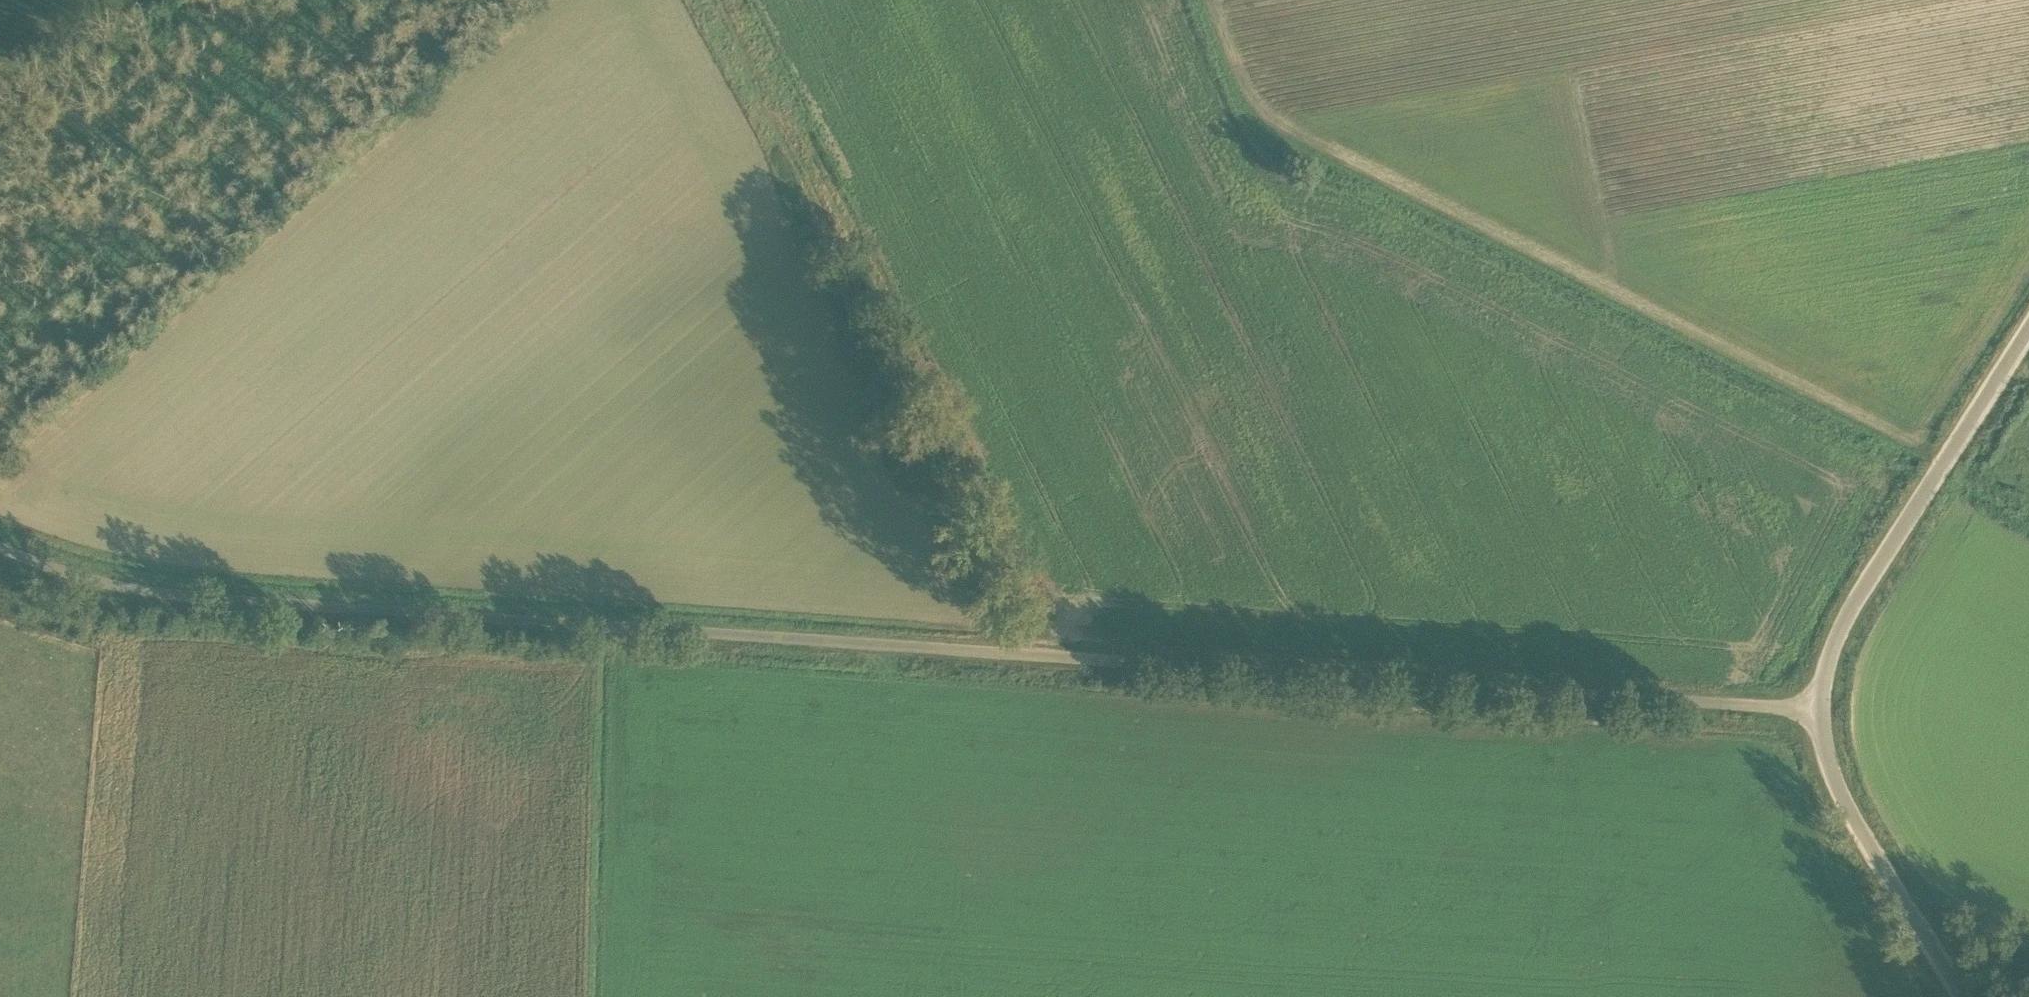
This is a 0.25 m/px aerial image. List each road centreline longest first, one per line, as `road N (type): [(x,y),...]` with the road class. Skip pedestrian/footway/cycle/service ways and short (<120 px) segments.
road 1 (unclassified): [(1817,698),(663,627),(116,577),(0,531)]
road 2 (unclassified): [(1817,698),(1851,598),(2028,324)]
road 3 (unclassified): [(1971,996),(1835,767),(1817,698)]

